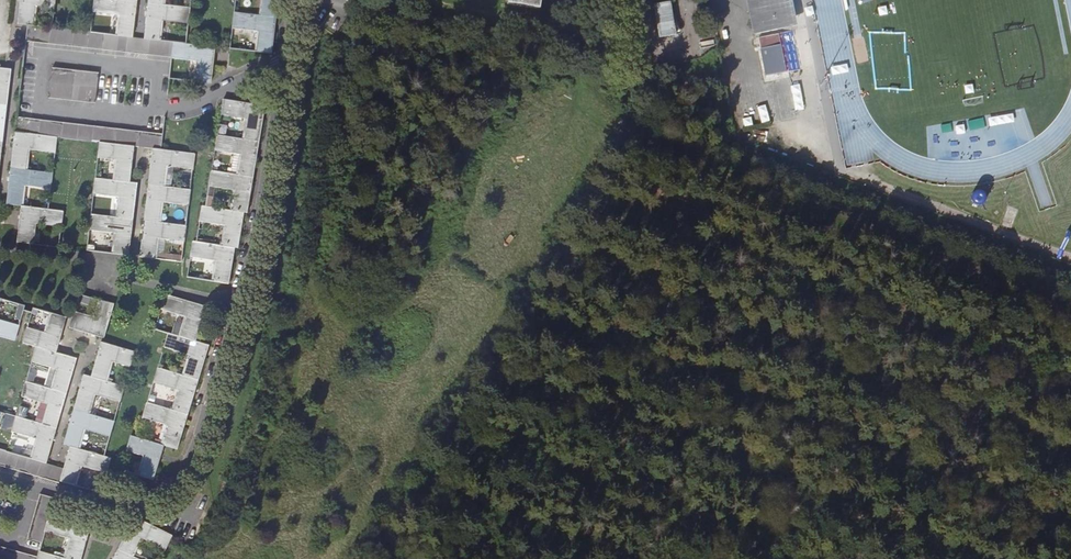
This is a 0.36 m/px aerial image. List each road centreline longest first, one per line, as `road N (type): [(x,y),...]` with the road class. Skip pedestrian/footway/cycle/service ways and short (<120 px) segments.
road 1 (residential): [(237,307),(195,453),(168,489),(111,505),(18,480)]
road 2 (residential): [(286,61),(237,307)]
road 3 (residential): [(237,307),(87,259),(0,246)]
road 4 (residential): [(286,61),(189,106),(149,105)]

